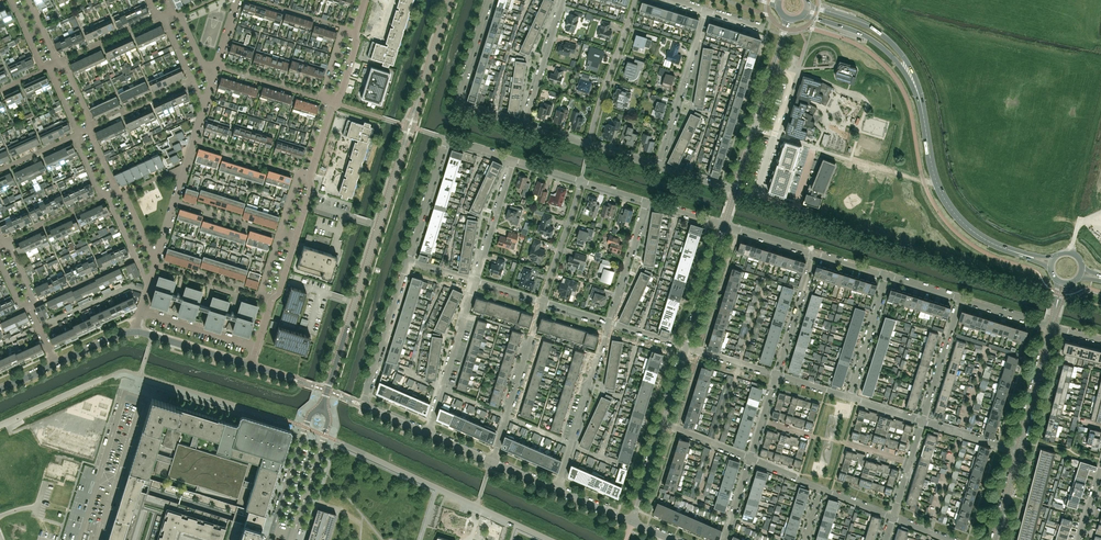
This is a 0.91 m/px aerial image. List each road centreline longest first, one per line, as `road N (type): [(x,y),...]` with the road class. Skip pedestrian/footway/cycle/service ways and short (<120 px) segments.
road 1 (residential): [(256,347),(364,0)]
road 2 (tertiary): [(327,390),(404,145)]
road 3 (secondary): [(1050,264),(997,246),(960,221),(937,184),(922,107)]
road 4 (unclassified): [(735,191),(788,18)]
road 5 (residential): [(524,125),(458,101),(489,0)]
road 6 (residential): [(557,489),(609,322)]
road 7 (residential): [(491,461),(542,301)]
road 8 (residential): [(155,261),(204,103)]
road 9 (secondary): [(922,107),(910,68),(890,42),(807,6)]
road 10 (residential): [(658,167),(706,11)]
road 11 (residential): [(427,434),(476,281)]
road 12 (secondary): [(803,15),(882,47),(922,107)]
road 13 (residential): [(363,406),(408,260)]
road 14 (residential): [(588,145),(635,0)]
road 15 (residential): [(323,404),(305,427),(270,539)]
road 16 (residential): [(524,125),(563,0)]
road 17 (residential): [(922,421),(960,298)]
road 18 (residential): [(1019,451),(1051,327)]
road 19 (residential): [(408,260),(446,138)]
road 20 (residential): [(849,397),(887,275)]
road 21 (residential): [(476,281),(513,159)]
road 22 (residential): [(687,346),(724,224)]
road 23 (residential): [(776,374),(815,253)]
road 24 (residential): [(542,301),(581,180)]
road 25 (residential): [(609,322),(647,201)]
road 26 (residential): [(256,347),(141,311)]
road 27 (residential): [(250,366),(135,332)]

